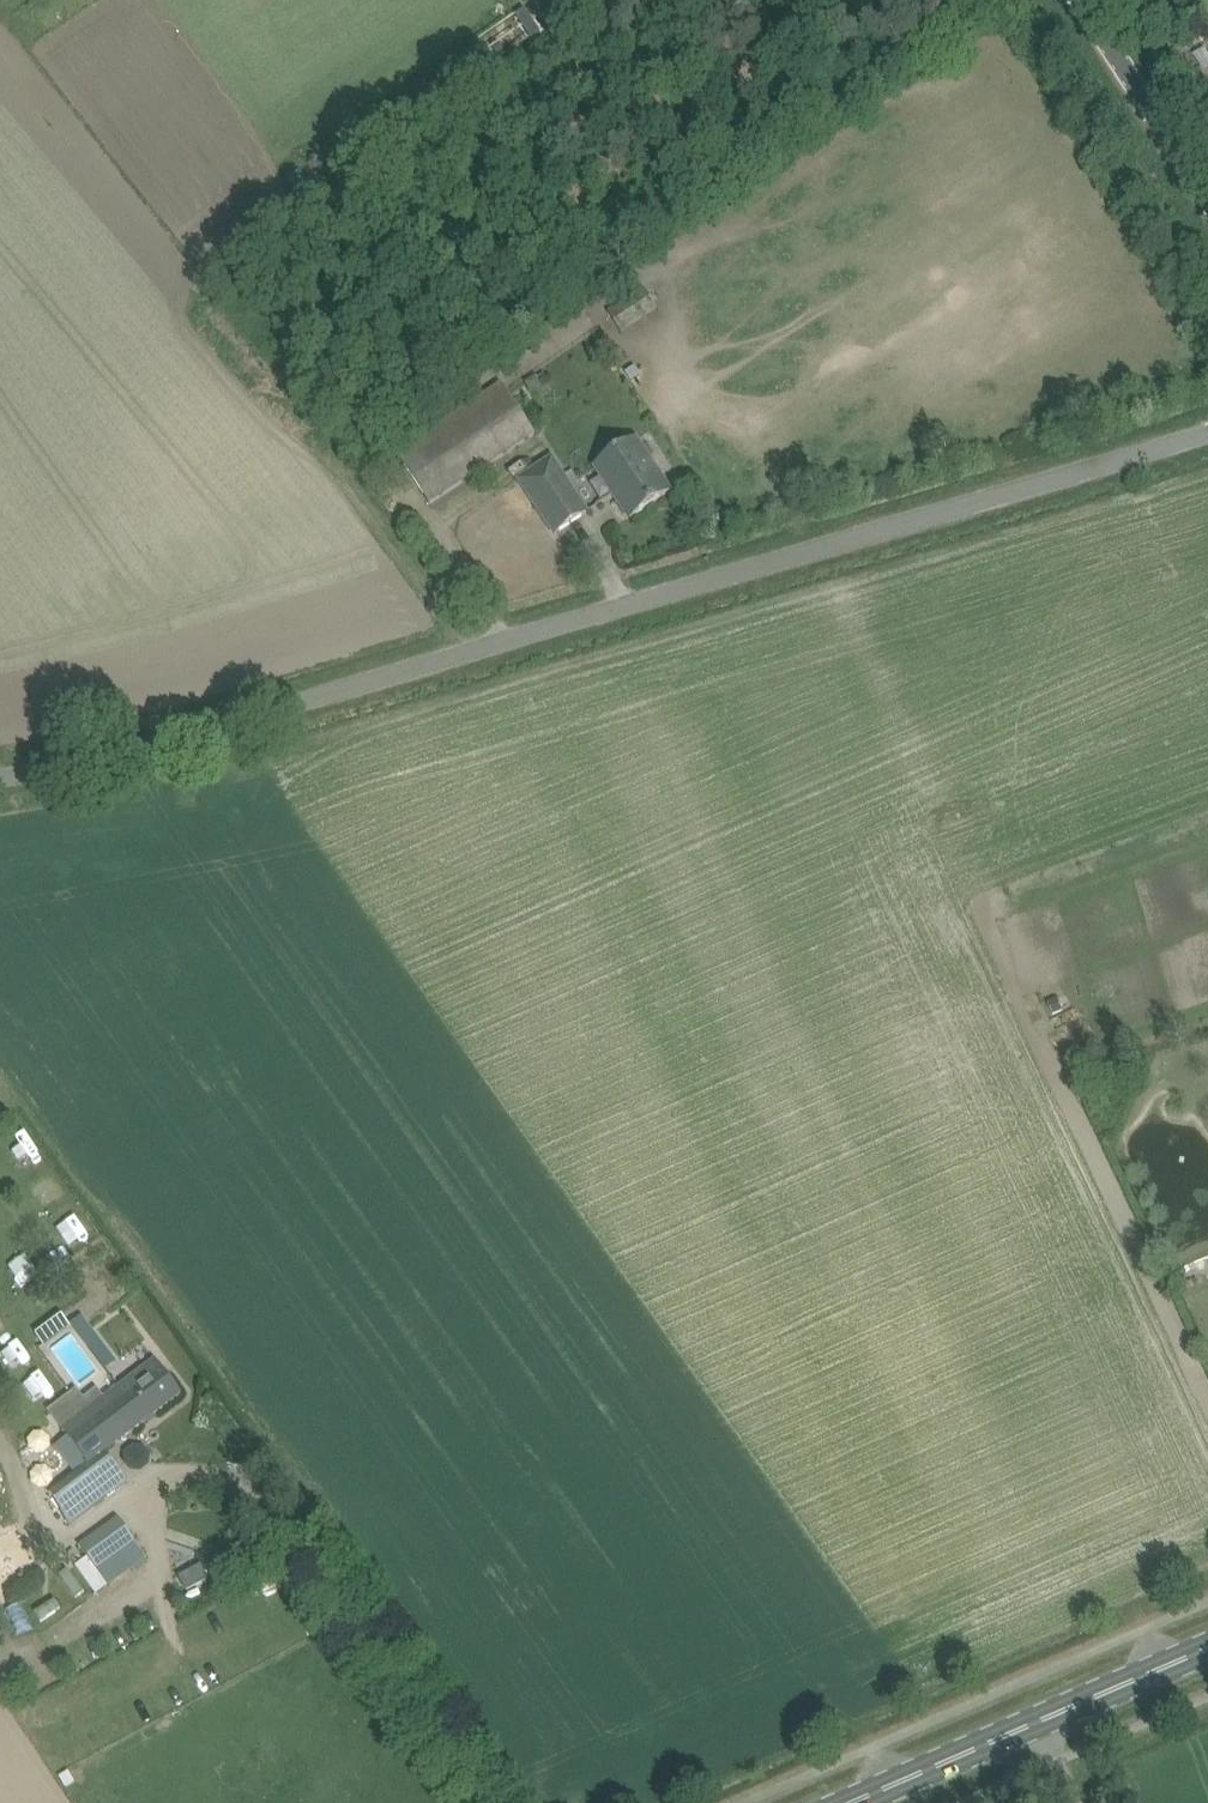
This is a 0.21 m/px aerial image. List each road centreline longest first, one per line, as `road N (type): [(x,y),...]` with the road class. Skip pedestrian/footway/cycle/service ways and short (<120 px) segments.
road 1 (unclassified): [(0,779),(131,752),(1207,432)]
road 2 (primary): [(858,1802),(1207,1651)]
road 3 (unclassified): [(1207,196),(1081,0)]
road 4 (track): [(0,1441),(42,1533),(63,1541),(80,1535),(114,1507)]

